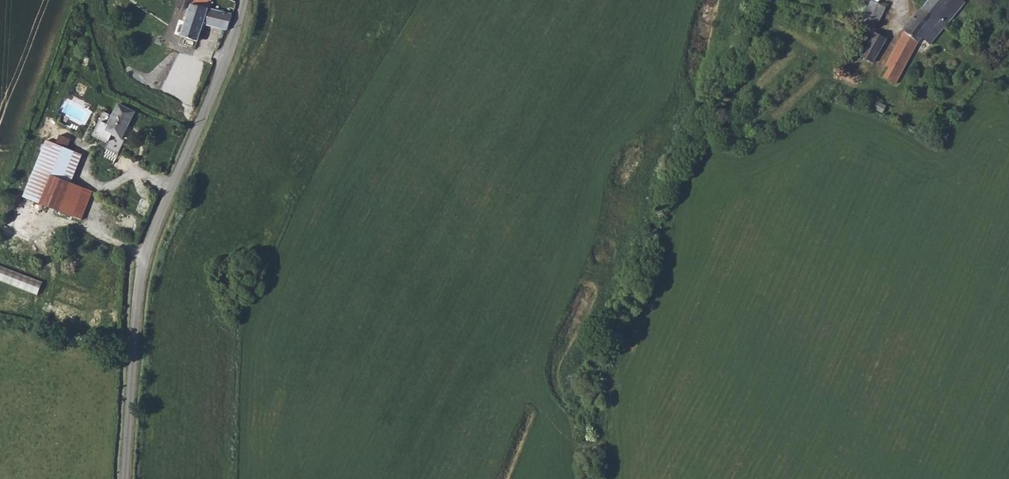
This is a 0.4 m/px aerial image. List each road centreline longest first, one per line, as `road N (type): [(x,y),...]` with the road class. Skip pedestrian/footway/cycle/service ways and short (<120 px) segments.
road 1 (unclassified): [(250,0),(138,290),(125,478)]

